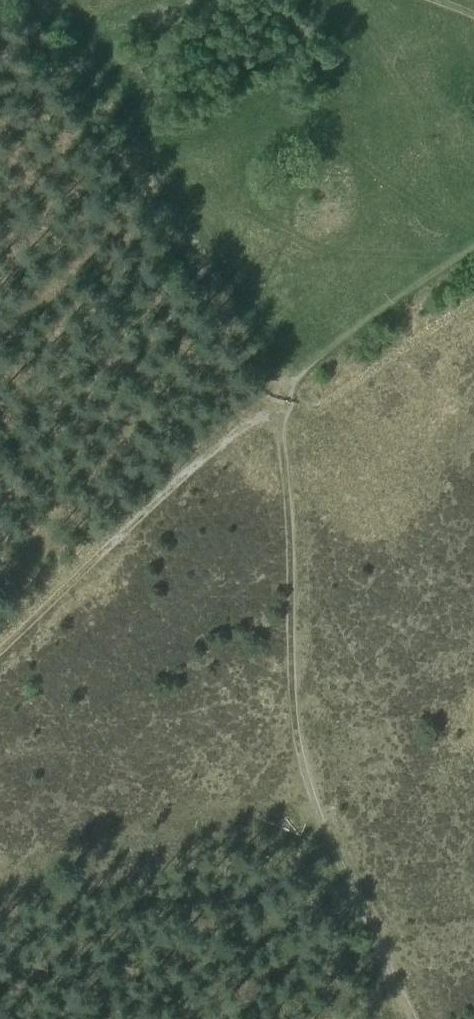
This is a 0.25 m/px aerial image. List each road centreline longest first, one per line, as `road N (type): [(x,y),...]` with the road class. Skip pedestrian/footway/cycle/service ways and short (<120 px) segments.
road 1 (track): [(473,247),(310,364),(282,398),(297,726),(313,792),(416,1018)]
road 2 (track): [(0,653),(221,443),(282,398)]

